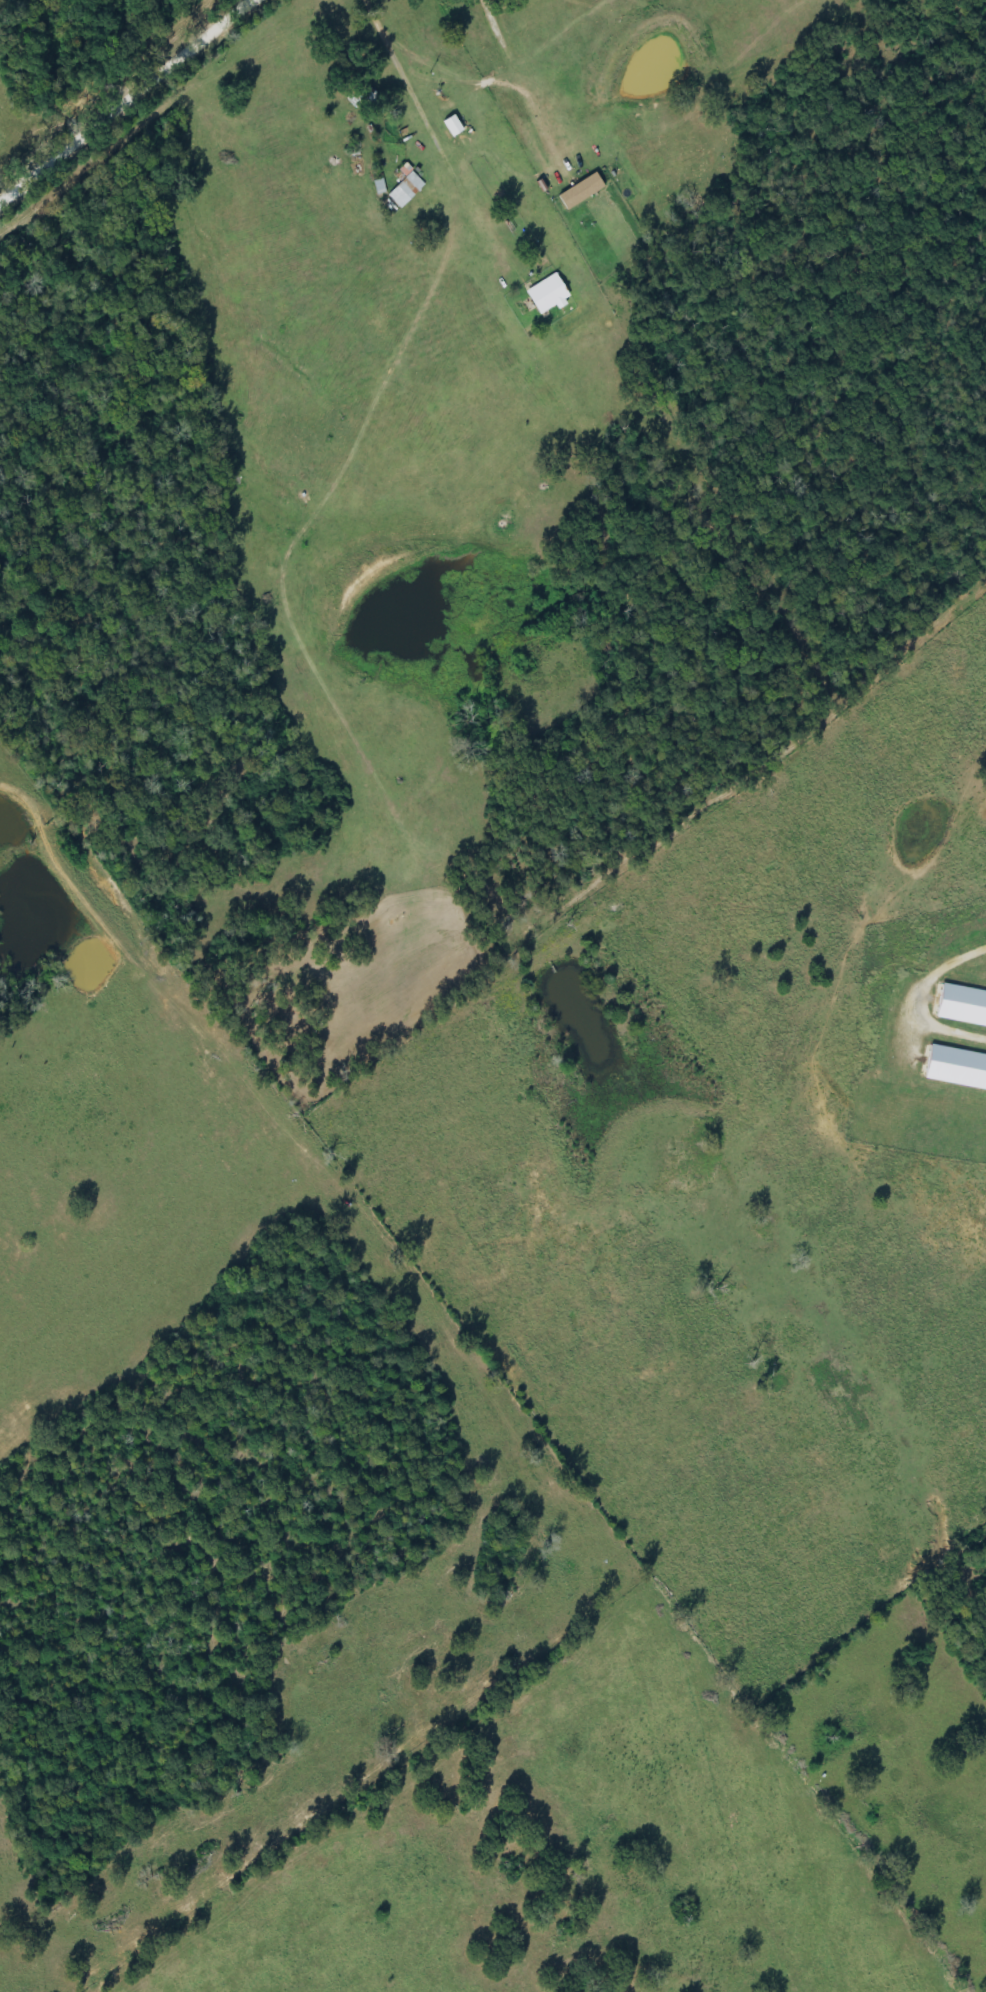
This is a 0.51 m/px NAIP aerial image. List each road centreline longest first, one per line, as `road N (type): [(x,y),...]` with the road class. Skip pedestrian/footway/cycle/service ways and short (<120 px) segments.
road 1 (residential): [(0,202),(253,0)]

